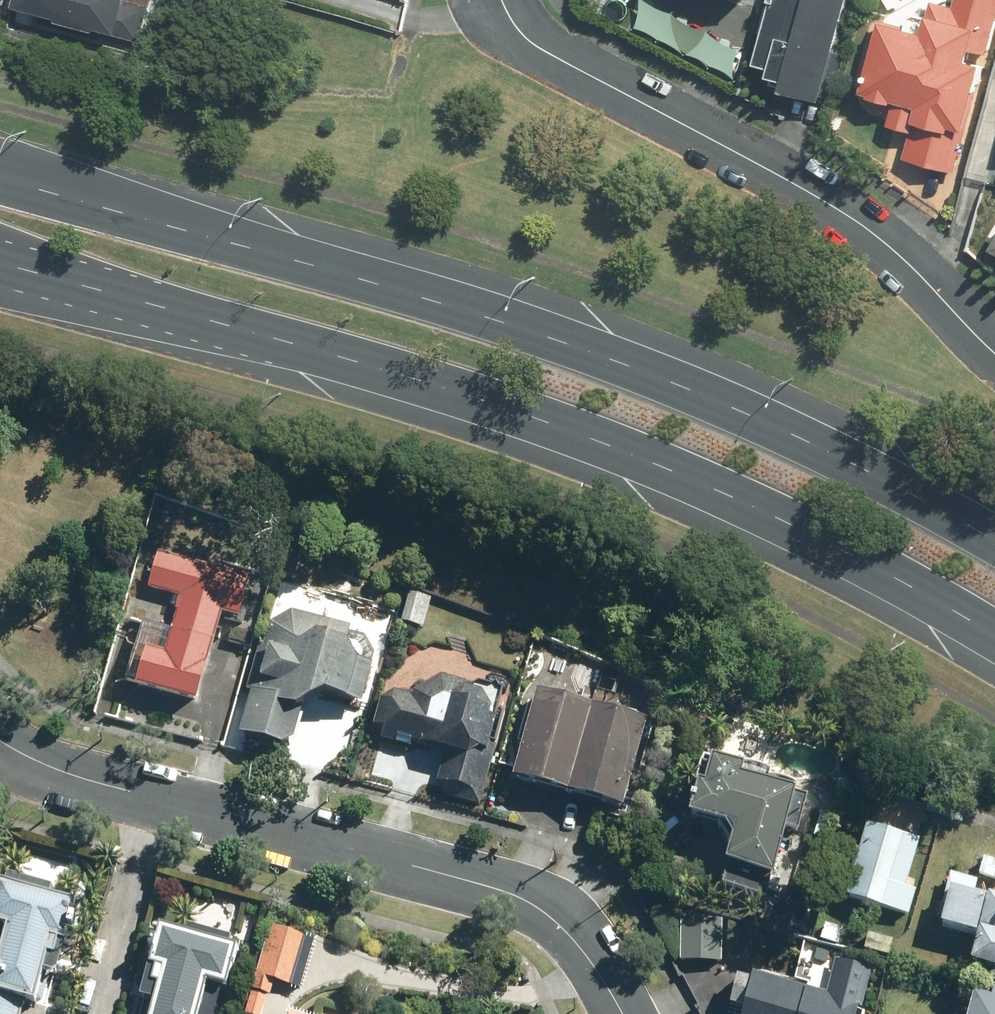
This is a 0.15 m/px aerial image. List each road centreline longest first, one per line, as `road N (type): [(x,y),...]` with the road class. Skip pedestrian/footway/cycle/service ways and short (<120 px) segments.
road 1 (primary): [(994,635),(845,551),(604,444),(349,360),(0,264)]
road 2 (primary): [(0,175),(493,318),(640,370),(770,424),(994,544)]
road 3 (residential): [(615,1013),(550,908),(0,741)]
road 4 (residential): [(994,351),(875,235),(818,197),(567,64),(517,26),(502,0)]

